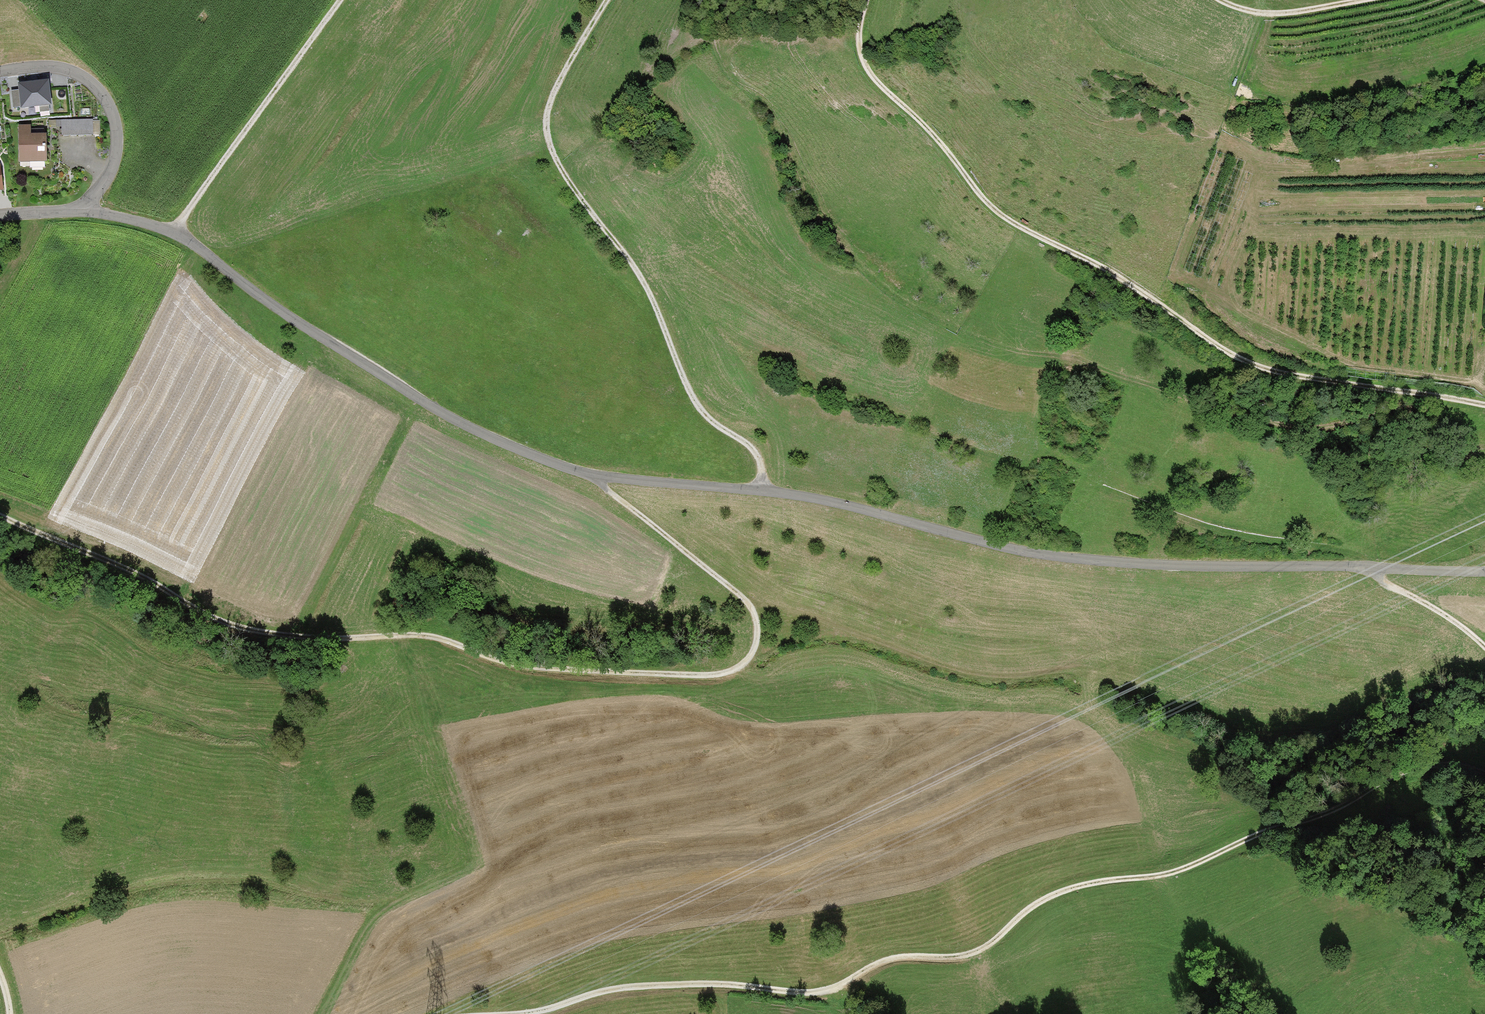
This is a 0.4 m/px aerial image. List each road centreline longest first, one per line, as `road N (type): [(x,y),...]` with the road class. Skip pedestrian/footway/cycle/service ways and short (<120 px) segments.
road 1 (unclassified): [(81,213),(172,235),(443,416),(600,478),(805,497),(1078,560),(1484,571)]
road 2 (track): [(600,478),(601,489),(743,601),(754,625),(744,663),(709,675),(558,672),(417,637),(257,633),(0,517)]
road 3 (track): [(1484,769),(1433,767),(1388,777),(1327,813),(1183,869),(1059,893),(978,951),(879,963),(818,994),(631,987),(525,1013)]
road 4 (track): [(731,28),(721,53),(727,70),(771,120),(820,224),(860,273),(941,326),(1258,417),(1352,425),(1400,398)]
road 5 (track): [(1484,406),(1289,382),(1250,369),(1125,282),(1006,223),(864,69),(858,25),(867,0)]
road 6 (track): [(756,491),(756,455),(693,404),(648,295),(578,200),(544,136),(551,92),(604,0)]
road 7 (track): [(385,903),(241,880),(160,883),(0,933)]
road 8 (track): [(1062,675),(949,669),(775,610),(751,613)]
road 9 (track): [(1476,383),(1365,371),(1178,279)]
road 10 (track): [(172,235),(341,0)]
road 11 (unclassified): [(81,213),(117,151),(107,104),(76,73),(0,71)]
road 12 (track): [(1484,165),(1260,167)]
road 13 (track): [(1216,0),(1264,14),(1371,0)]
road 14 (track): [(1374,569),(1379,582),(1446,618),(1484,652)]

